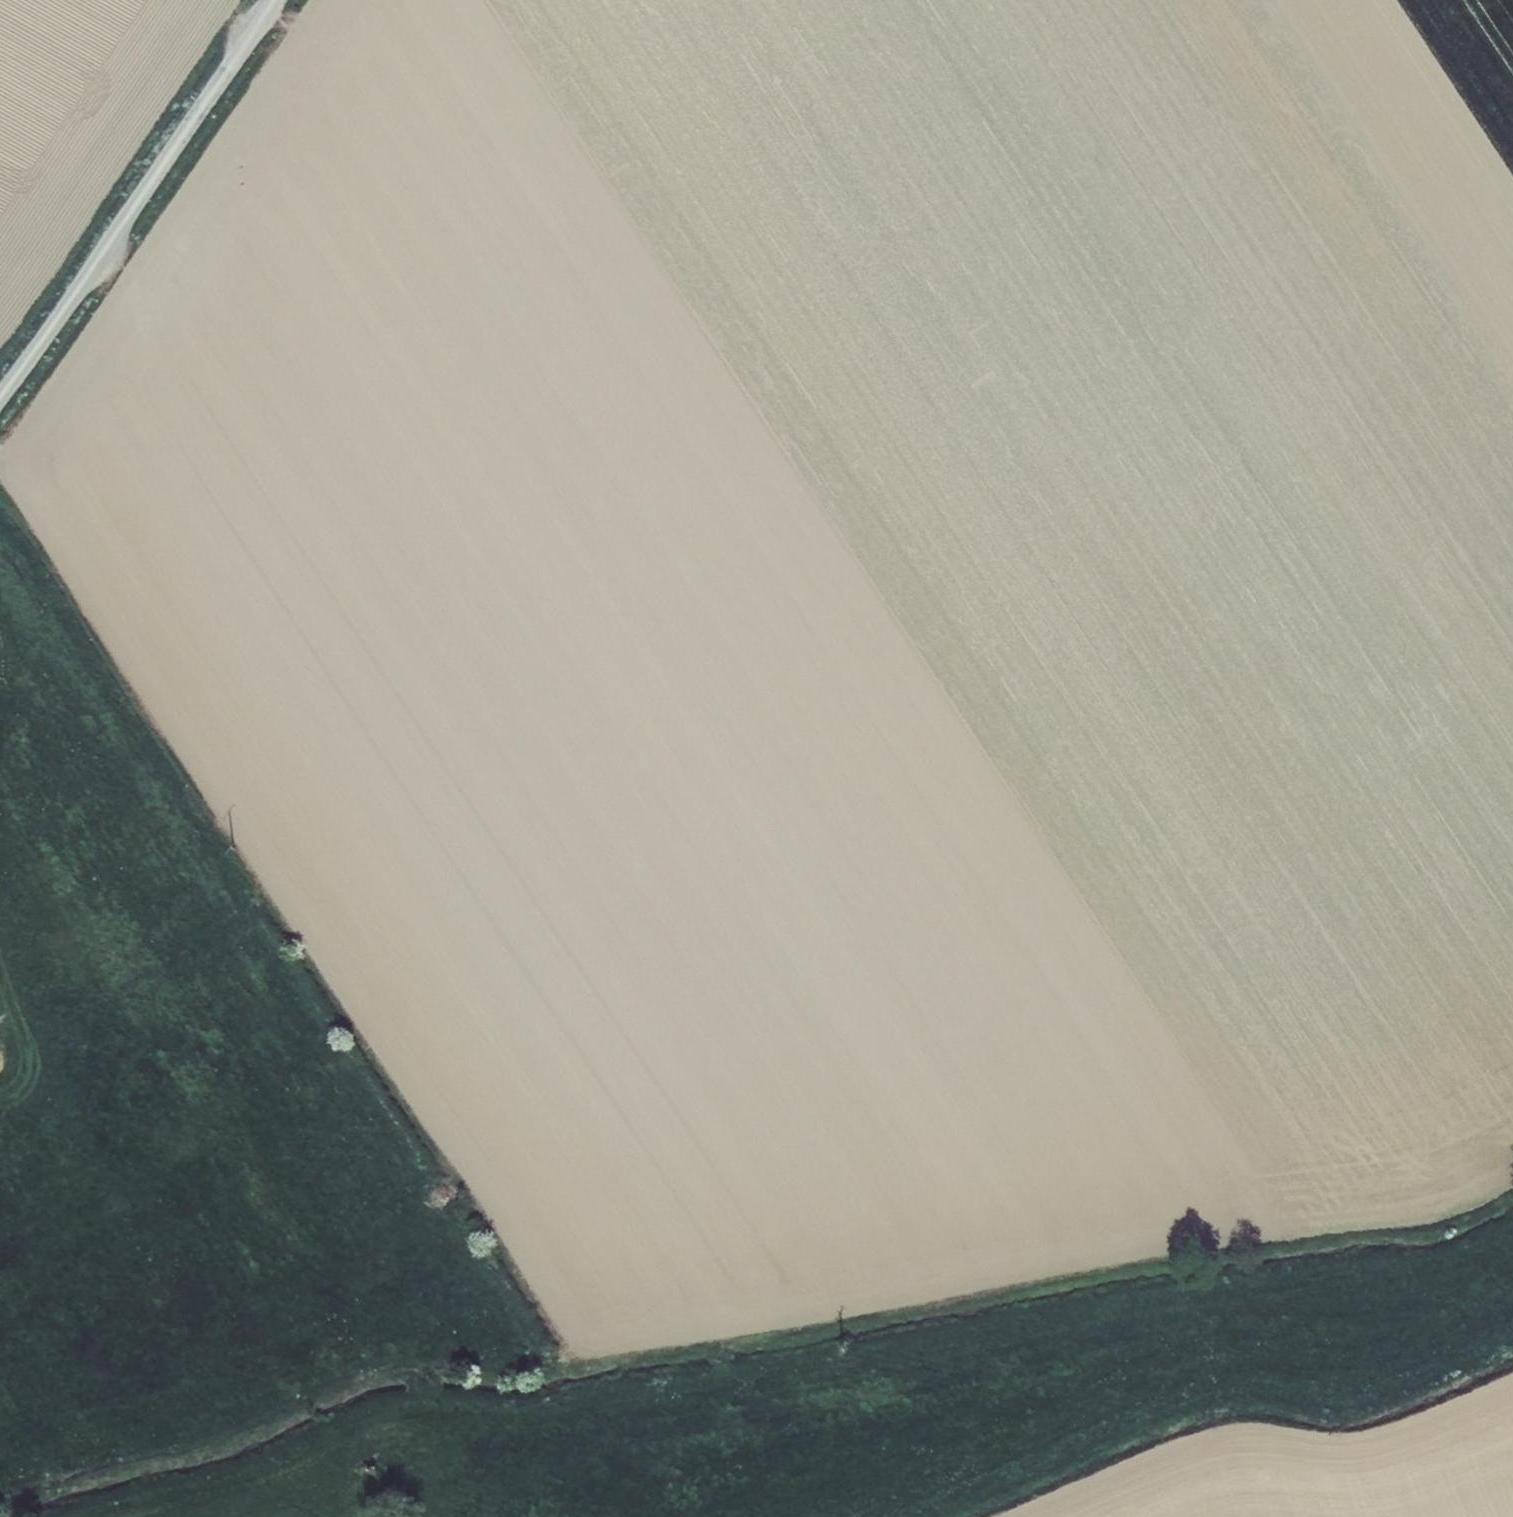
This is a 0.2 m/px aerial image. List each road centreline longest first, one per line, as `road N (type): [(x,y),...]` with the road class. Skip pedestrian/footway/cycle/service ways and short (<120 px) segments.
road 1 (unclassified): [(273,0),(0,398)]

